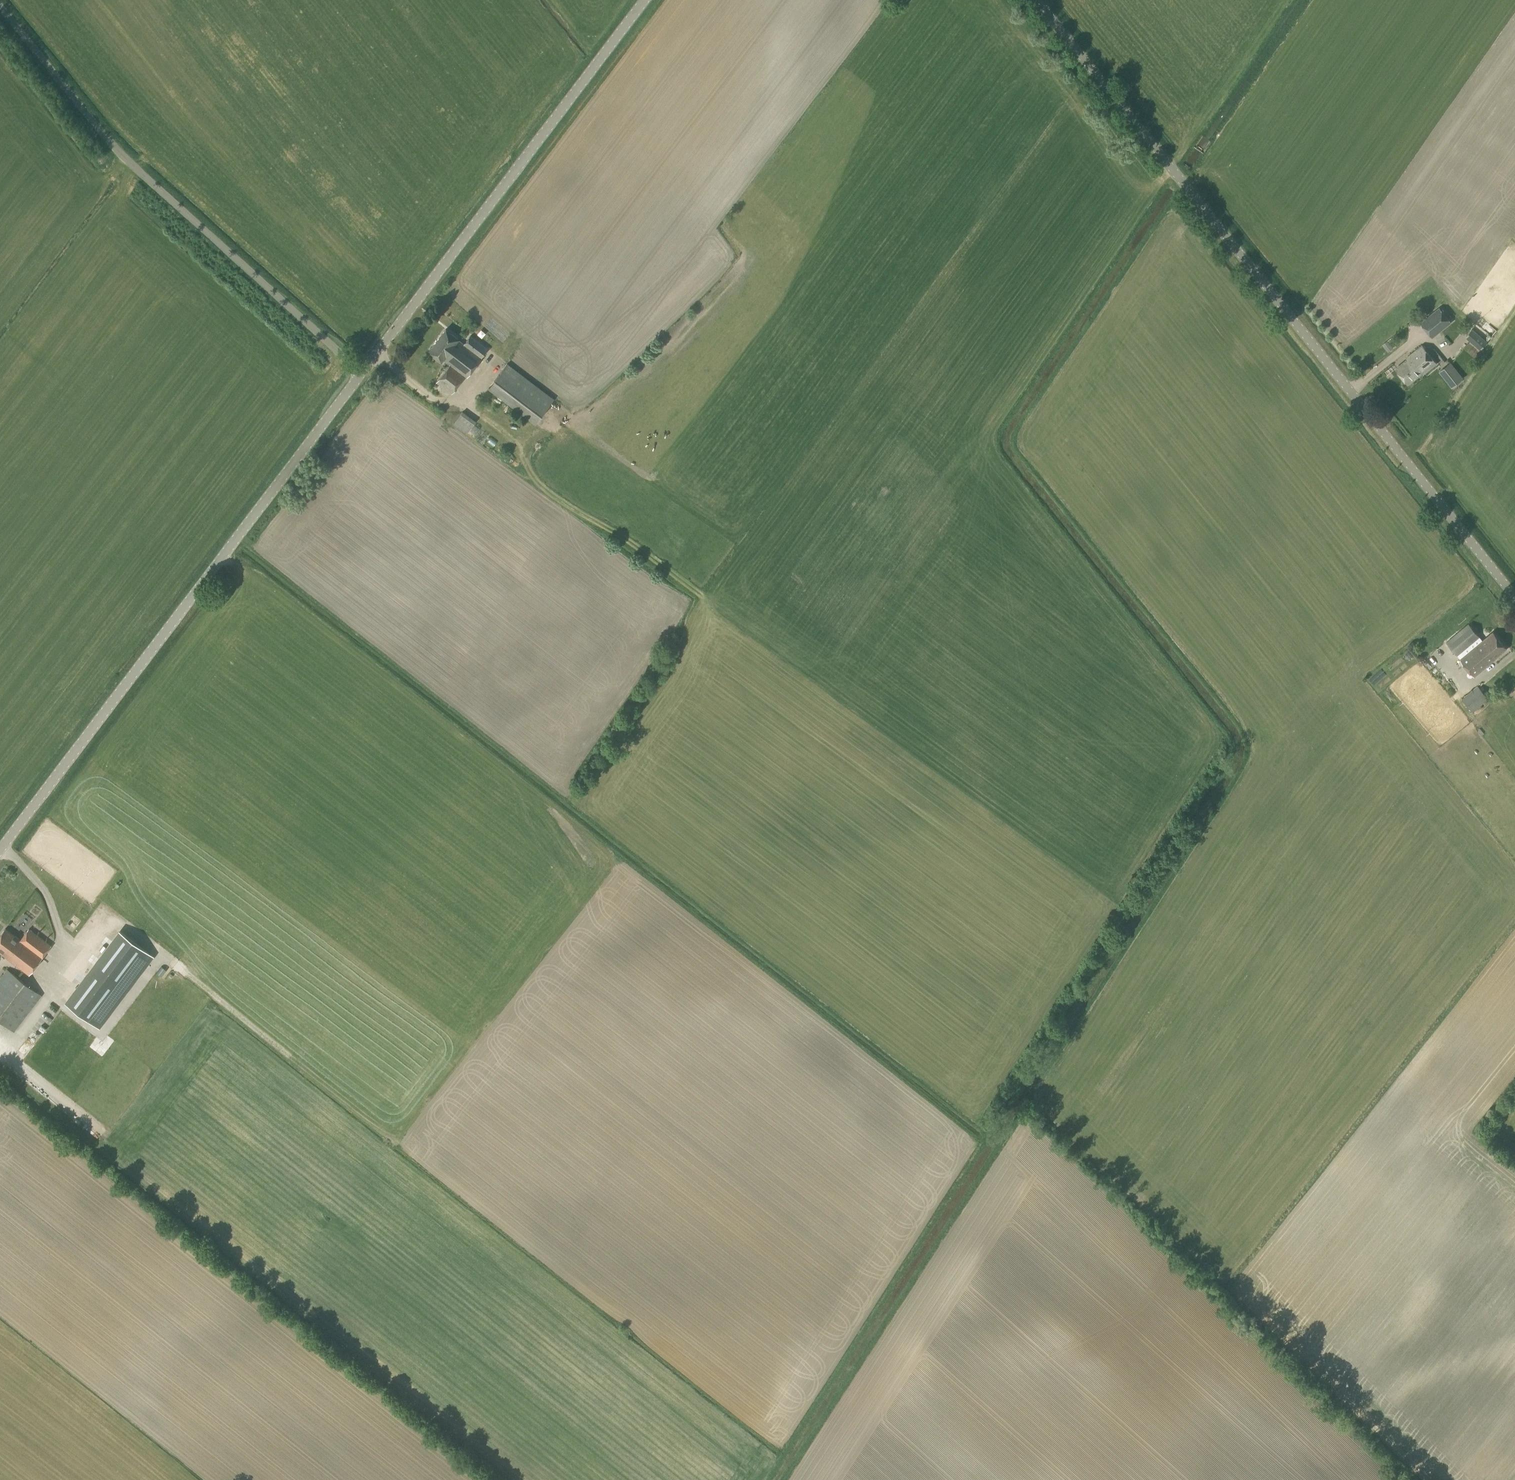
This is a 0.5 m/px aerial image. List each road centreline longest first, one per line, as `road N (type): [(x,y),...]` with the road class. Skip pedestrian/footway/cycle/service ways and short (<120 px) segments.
road 1 (unclassified): [(1514,601),(1038,0)]
road 2 (unclassified): [(0,855),(361,373)]
road 3 (unclassified): [(361,373),(139,176),(0,7)]
road 4 (unclassified): [(361,373),(646,0)]

